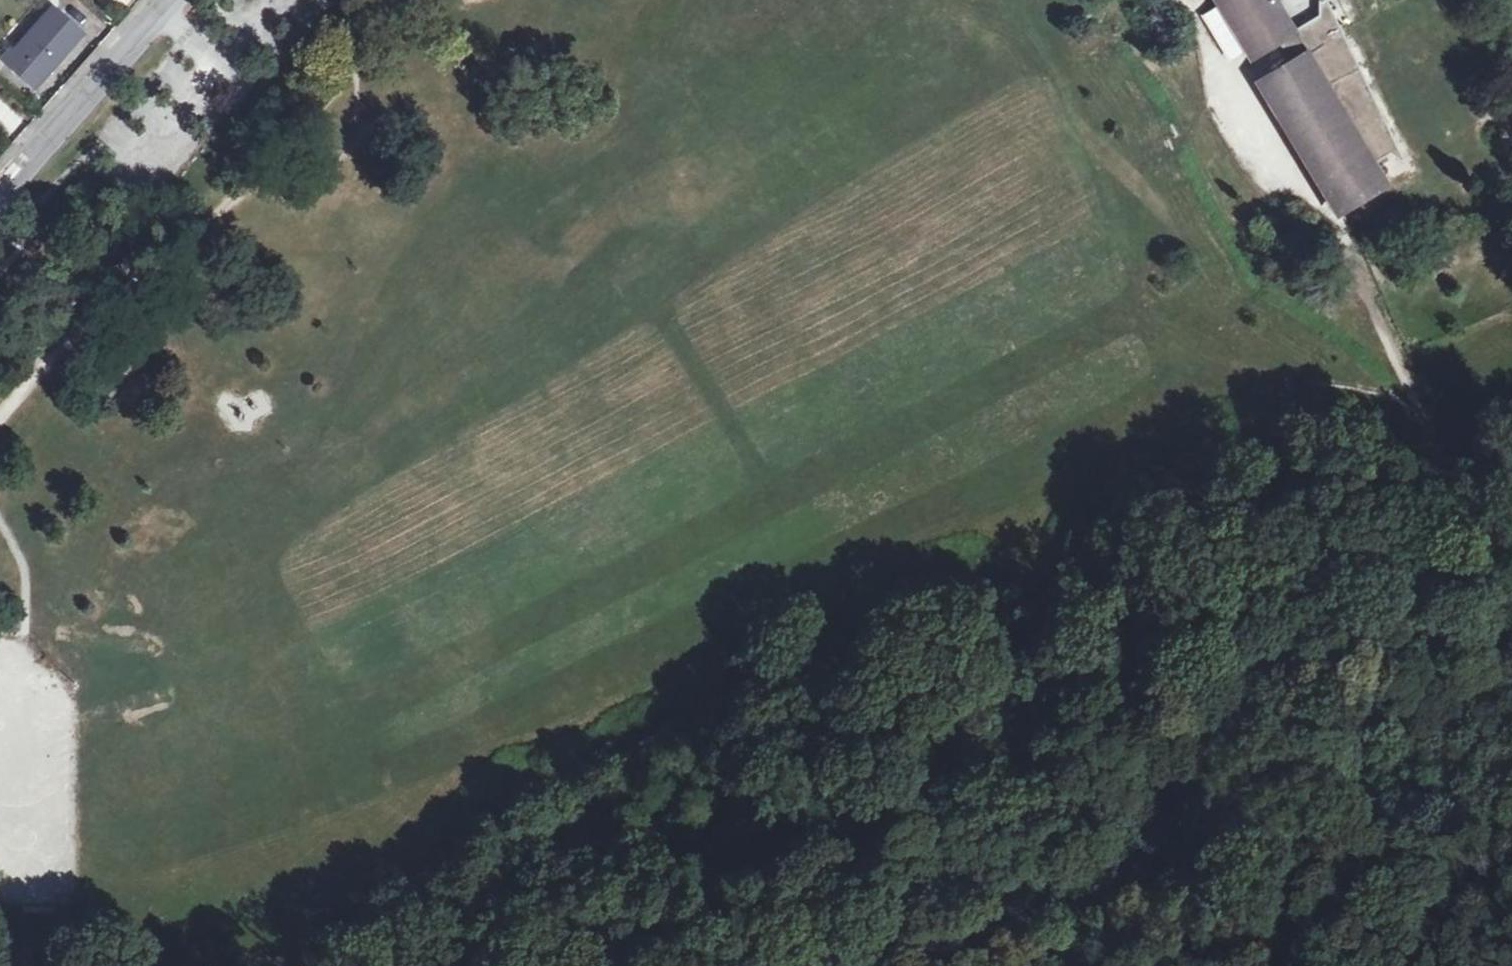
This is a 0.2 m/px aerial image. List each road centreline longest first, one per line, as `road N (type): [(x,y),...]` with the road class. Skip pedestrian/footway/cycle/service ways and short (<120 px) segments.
road 1 (track): [(1511,591),(1429,622),(1317,617),(1233,627),(1186,650),(1149,686),(1126,766),(1096,787),(1044,811),(924,811),(820,831),(740,872),(612,965)]
road 2 (tertiary): [(174,0),(0,195)]

